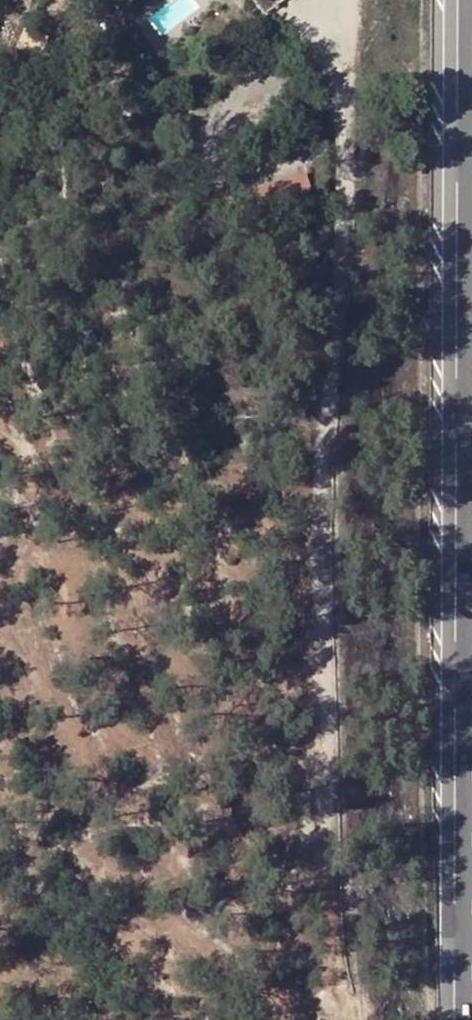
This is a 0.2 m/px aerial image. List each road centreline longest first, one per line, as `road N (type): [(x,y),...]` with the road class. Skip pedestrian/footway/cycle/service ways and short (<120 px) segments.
road 1 (track): [(342,1019),(324,822),(321,496),(344,184),(345,21)]

